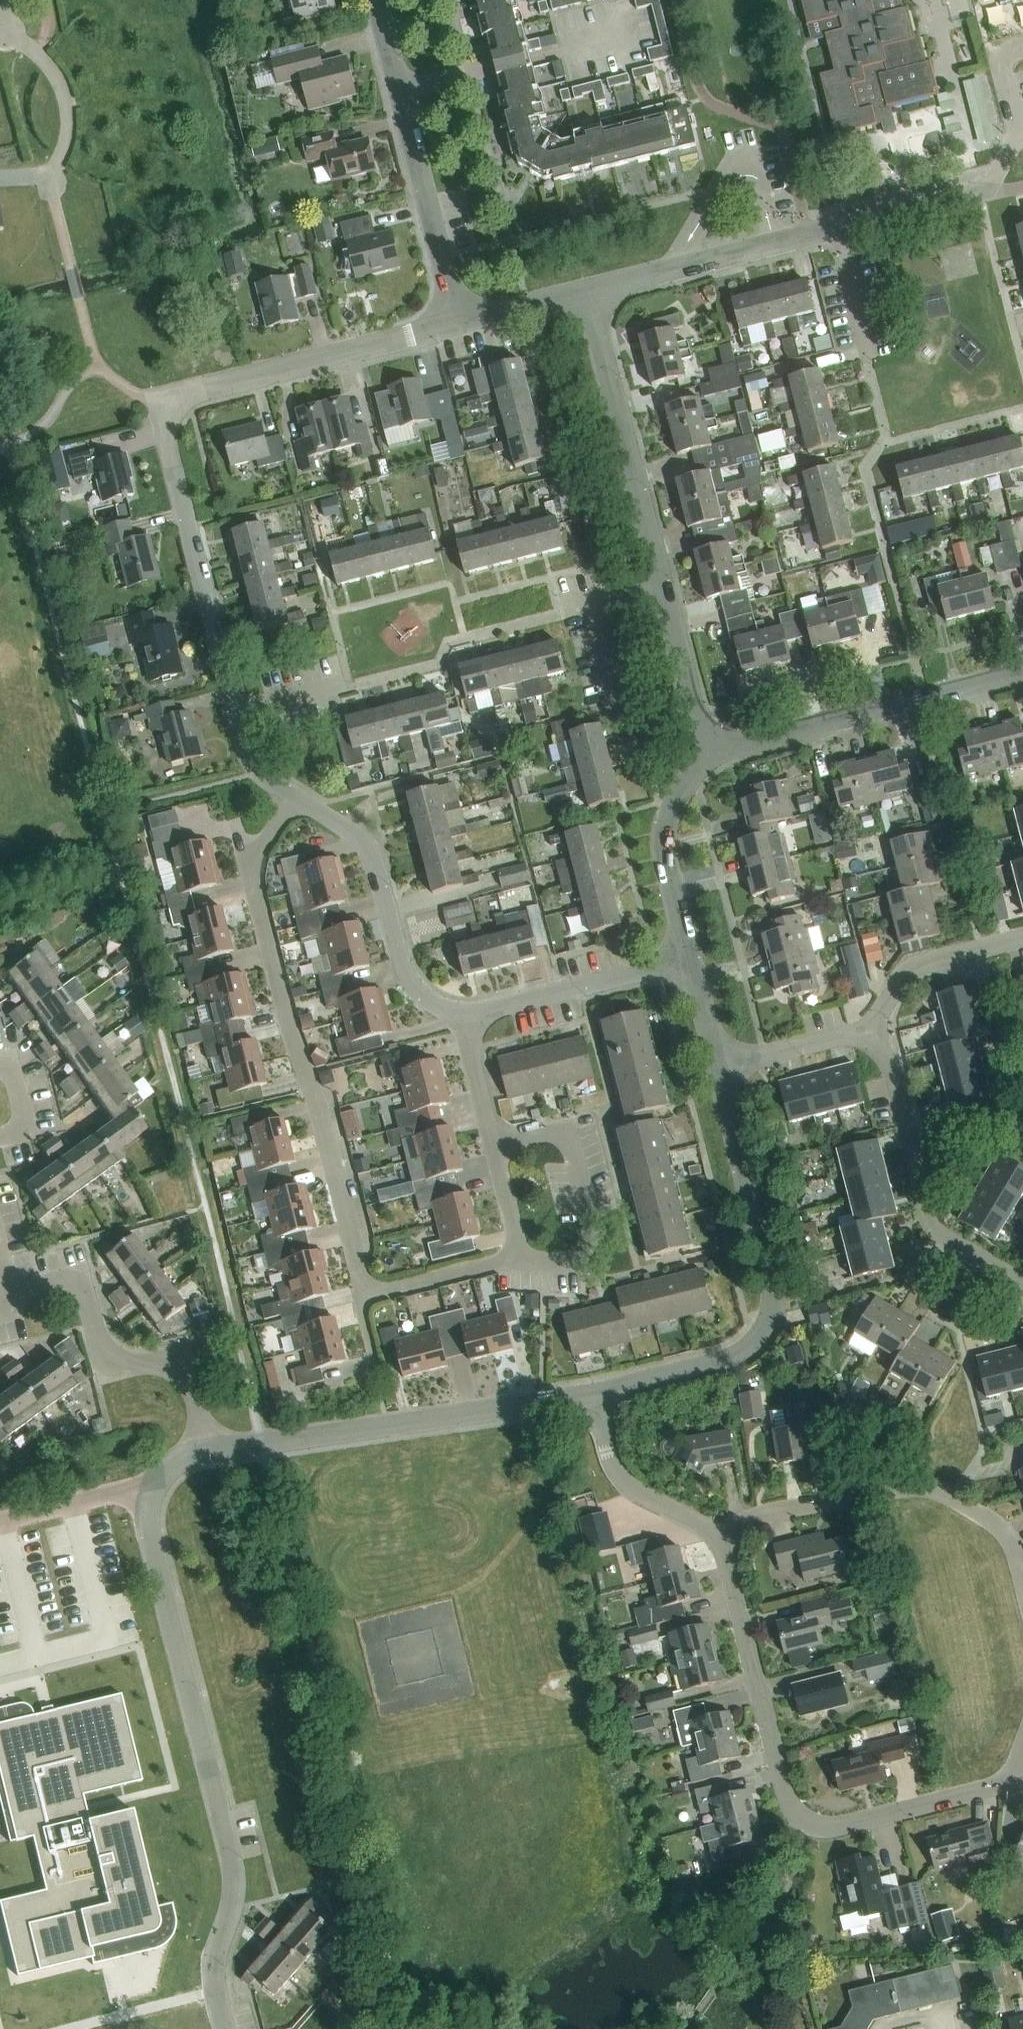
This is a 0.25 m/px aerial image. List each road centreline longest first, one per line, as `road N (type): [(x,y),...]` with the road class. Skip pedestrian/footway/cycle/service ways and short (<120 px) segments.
road 1 (residential): [(251,863),(288,1026),(309,1073),(367,1290),(518,1257)]
road 2 (residential): [(227,2028),(216,1982),(234,1869),(157,1562),(151,1526),(157,1488)]
road 3 (residential): [(721,1539),(785,1799),(807,1827),(836,1831),(1013,1785)]
road 4 (residential): [(713,744),(698,718),(587,292)]
road 5 (residential): [(596,1394),(738,1357),(762,1336),(774,1311),(764,1238),(718,1068)]
road 6 (residential): [(168,408),(244,747),(257,773),(296,797)]
road 7 (residential): [(587,292),(988,193)]
road 8 (residential): [(211,1449),(596,1394)]
road 9 (residential): [(211,1449),(180,1367),(165,1360),(109,1363),(81,1276),(12,1294),(0,1254)]
road 10 (residential): [(1022,1586),(1004,1530),(944,1493),(880,1492),(767,1514),(721,1539)]
road 11 (residential): [(458,324),(373,0)]
road 12 (residential): [(713,744),(741,748),(1022,672)]
road 13 (residential): [(1022,1285),(939,1233),(921,1199),(891,1070),(866,1037)]
road 14 (residential): [(168,408),(205,387),(458,324)]
road 15 (residential): [(296,797),(363,843),(413,988),(430,1004),(468,1014)]
road 16 (residential): [(494,1146),(563,1135),(592,1222),(583,1254),(518,1257)]
road 17 (residential): [(691,961),(665,853),(672,814),(713,744)]
road 18 (residential): [(468,1014),(691,961)]
road 19 (residential): [(596,1394),(618,1469),(721,1539)]
road 20 (residential): [(49,185),(67,146),(69,102),(41,56),(0,17)]
road 21 (residential): [(1022,939),(918,965),(899,982),(866,1037)]
road 22 (residential): [(0,1521),(157,1488)]
road 23 (residential): [(866,1037),(831,1038),(718,1068)]
road 24 (residential): [(494,1146),(468,1014)]
road 25 (residential): [(458,324),(587,292)]

